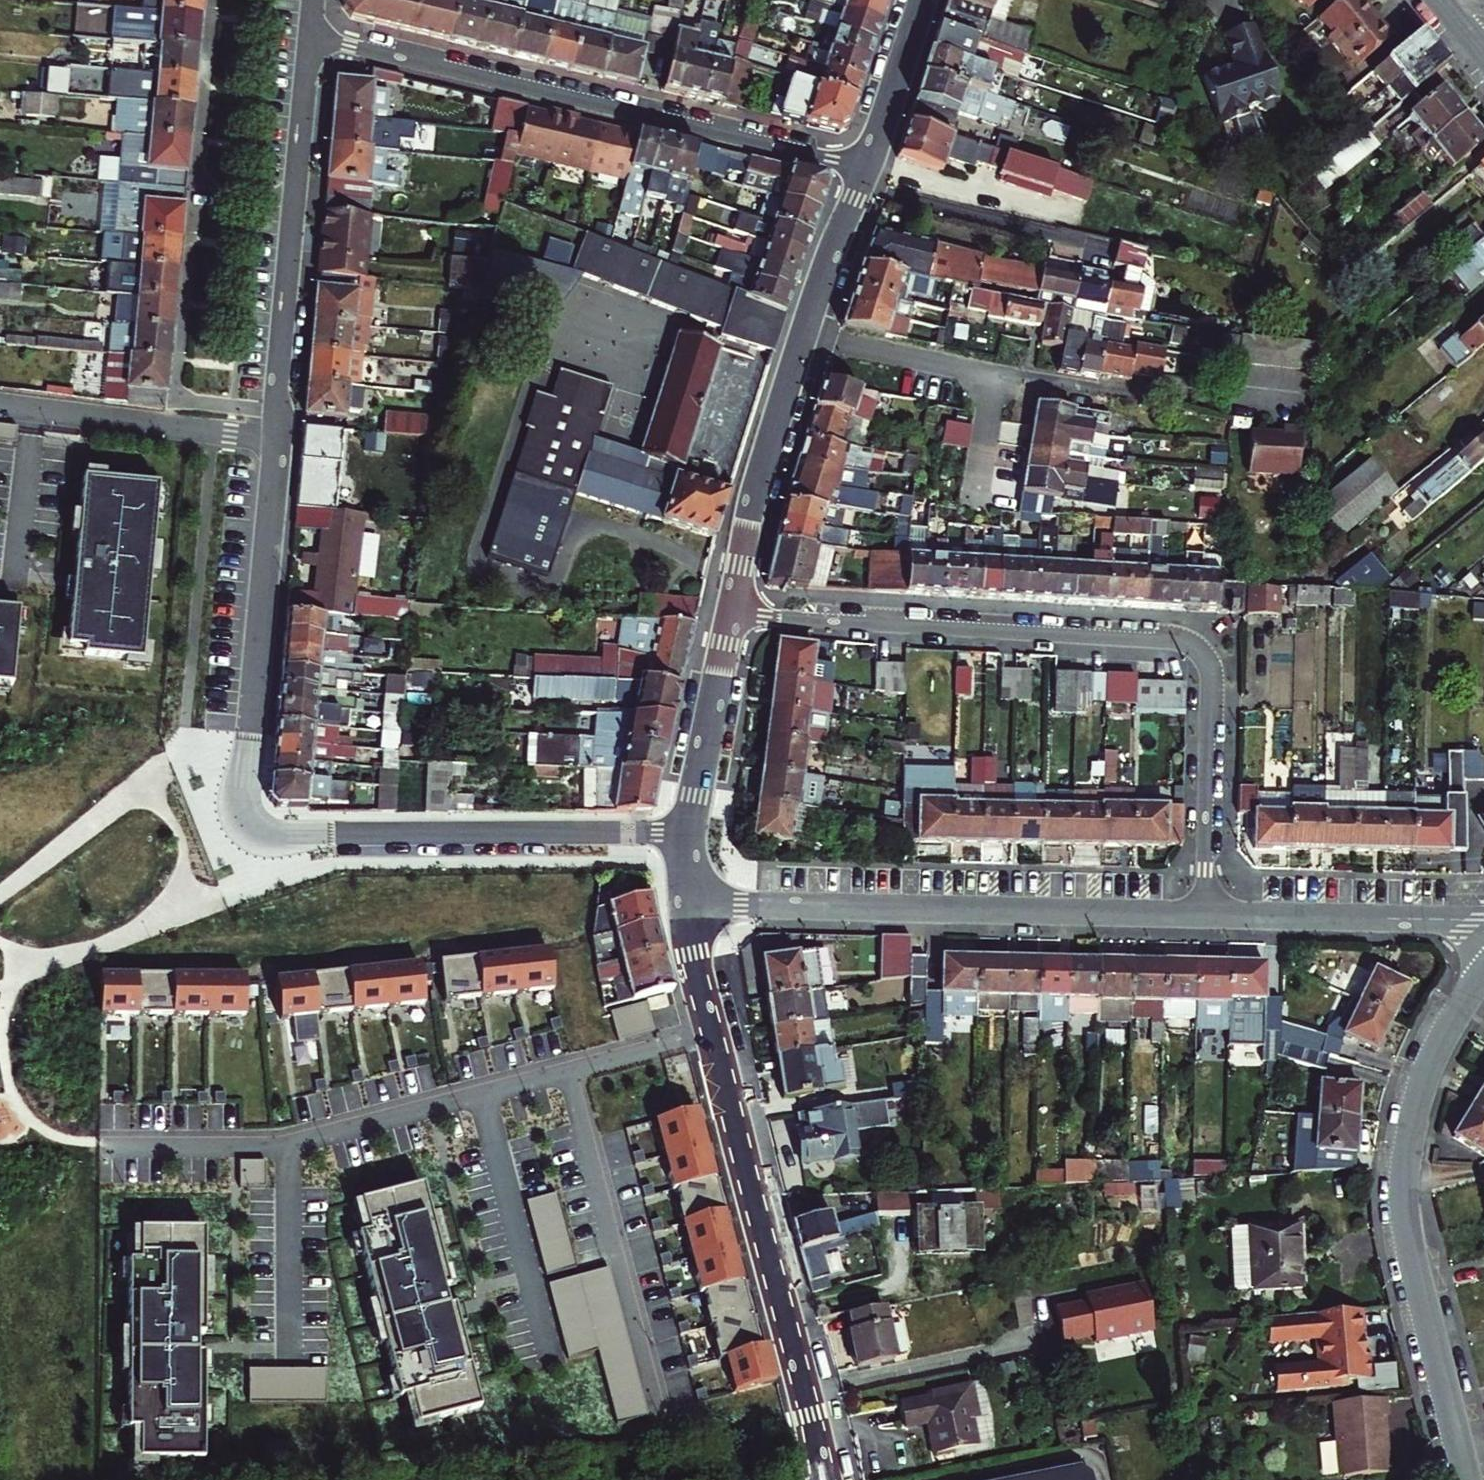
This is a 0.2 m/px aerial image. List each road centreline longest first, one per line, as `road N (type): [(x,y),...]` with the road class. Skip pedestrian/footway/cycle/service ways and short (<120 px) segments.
road 1 (residential): [(689,829),(272,827),(247,810),(313,38)]
road 2 (residential): [(732,616),(1193,646),(1211,663),(1214,684),(1208,915)]
road 3 (residential): [(313,38),(867,169)]
road 4 (residential): [(1483,971),(1428,1060),(1401,1180),(1405,1231),(1466,1479)]
road 5 (residential): [(688,903),(1208,915)]
road 6 (tertiary): [(824,1479),(713,1035)]
road 7 (residential): [(574,1071),(663,1410)]
road 8 (residential): [(804,336),(999,379),(981,499)]
road 9 (tertiary): [(732,616),(760,478),(804,336)]
road 10 (residential): [(1208,915),(1436,920),(1483,930)]
road 11 (residential): [(480,1095),(552,1358)]
road 12 (residential): [(862,185),(1104,247),(1101,259)]
road 13 (tertiary): [(689,829),(732,616)]
road 14 (residential): [(286,1144),(287,1354)]
road 15 (residential): [(286,1144),(480,1095)]
road 16 (residential): [(95,1143),(286,1144)]
road 17 (tertiary): [(867,169),(922,0)]
road 18 (tertiary): [(804,336),(862,185)]
road 19 (residential): [(574,1071),(713,1035)]
road 20 (tertiary): [(713,1035),(688,903)]

